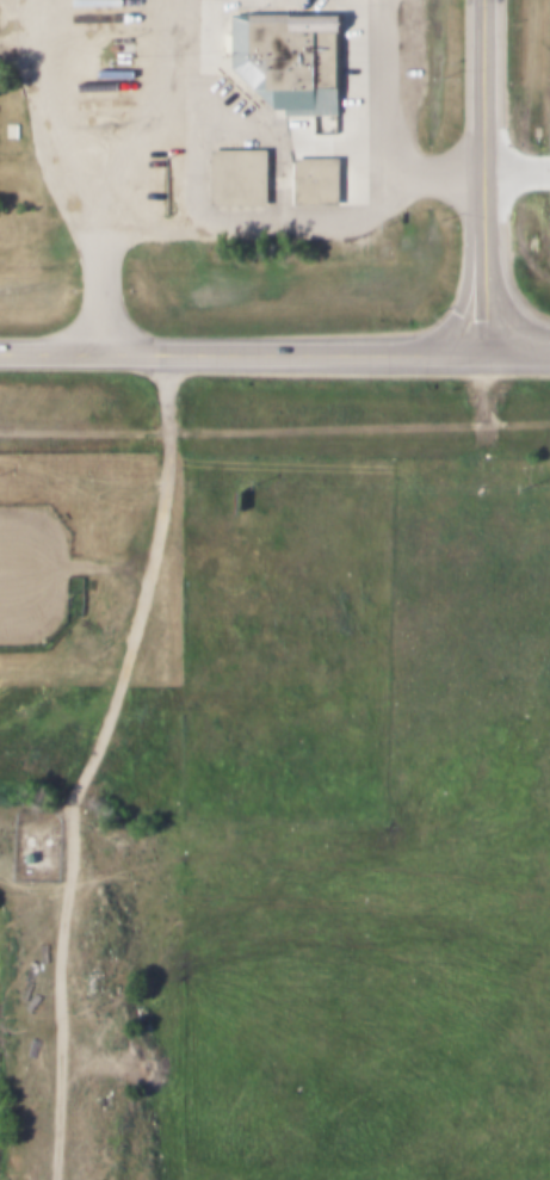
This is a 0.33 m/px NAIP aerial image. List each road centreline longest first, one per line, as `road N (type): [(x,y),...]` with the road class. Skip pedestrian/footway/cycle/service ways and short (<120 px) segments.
road 1 (primary): [(490,351),(0,347)]
road 2 (primary): [(490,222),(490,0)]
road 3 (primary): [(490,351),(490,222)]

